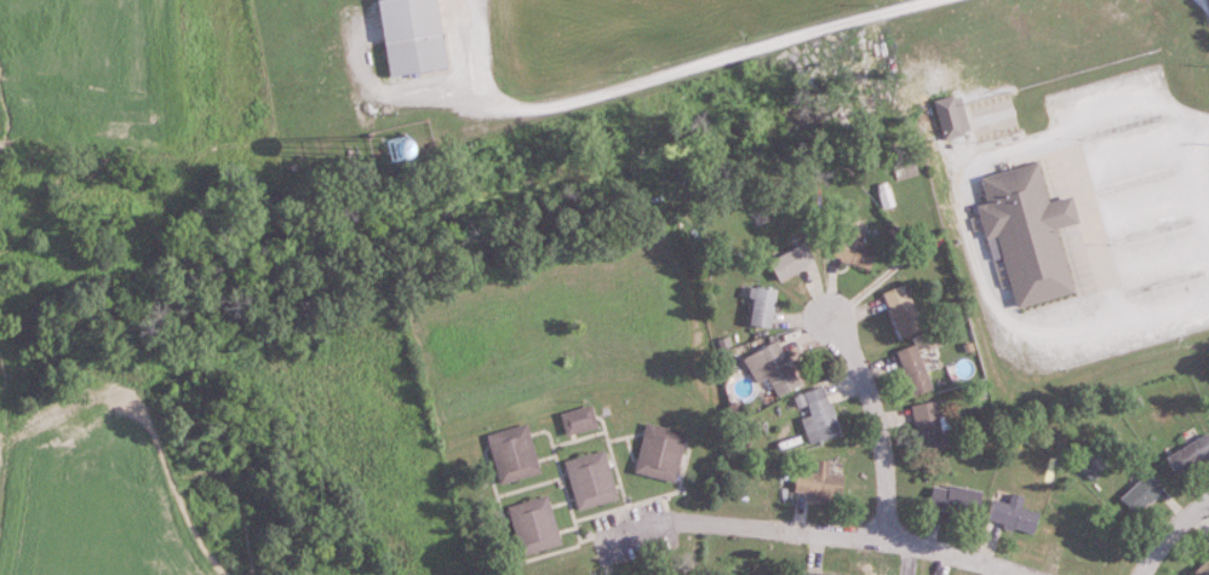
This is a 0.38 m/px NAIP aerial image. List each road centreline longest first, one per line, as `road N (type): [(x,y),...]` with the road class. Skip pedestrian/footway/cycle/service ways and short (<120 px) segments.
road 1 (residential): [(933,0),(521,111),(487,104),(474,64)]
road 2 (residential): [(888,539),(689,522),(611,537)]
road 3 (residential): [(888,539),(871,395),(832,321)]
road 4 (residential): [(1022,574),(888,539)]

